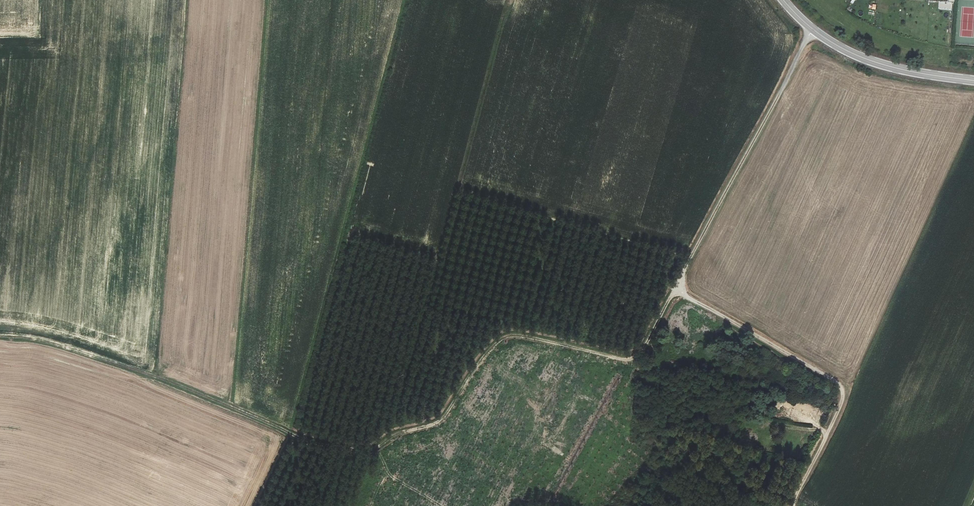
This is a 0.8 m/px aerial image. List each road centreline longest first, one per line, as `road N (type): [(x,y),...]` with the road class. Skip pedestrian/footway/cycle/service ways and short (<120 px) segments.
road 1 (track): [(676,291),(633,358),(510,336),(487,352),(432,425),(369,450),(291,434)]
road 2 (track): [(676,291),(839,385),(840,407),(793,505)]
road 3 (track): [(0,336),(51,342),(172,382),(291,434)]
road 4 (track): [(813,30),(676,291)]
road 5 (secondary): [(783,0),(850,52),(973,80)]

